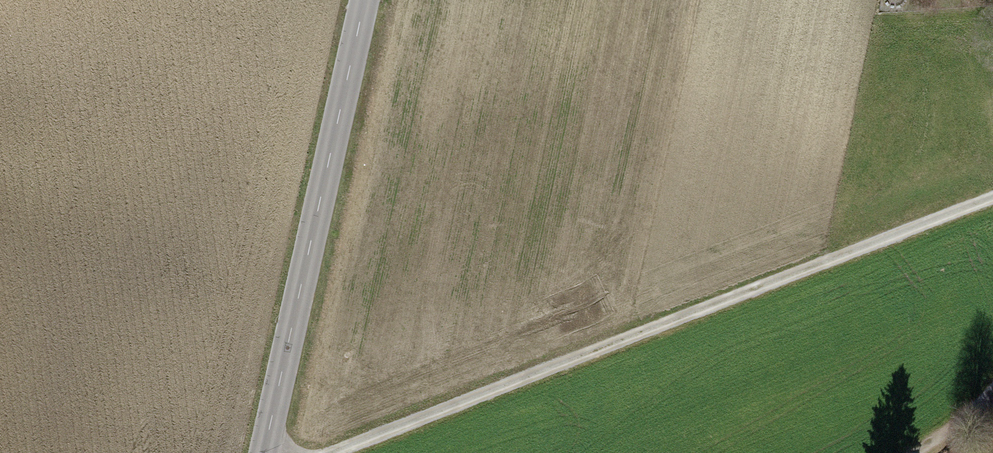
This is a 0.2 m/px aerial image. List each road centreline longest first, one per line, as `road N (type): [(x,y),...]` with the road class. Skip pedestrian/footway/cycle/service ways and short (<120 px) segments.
road 1 (track): [(335,452),(992,204)]
road 2 (unclassified): [(270,452),(366,0)]

